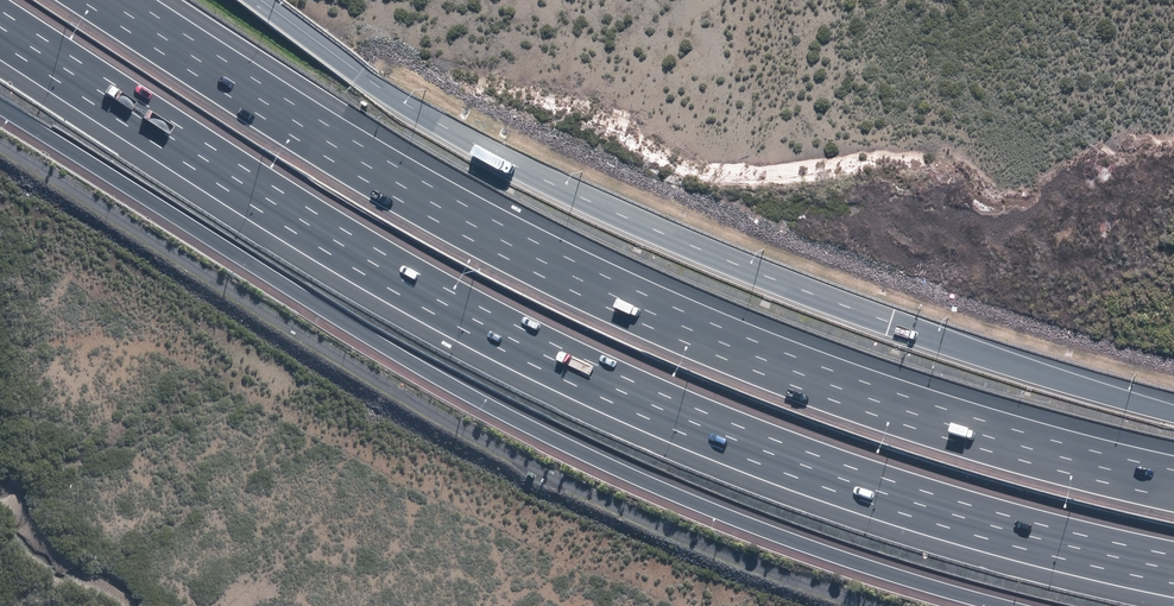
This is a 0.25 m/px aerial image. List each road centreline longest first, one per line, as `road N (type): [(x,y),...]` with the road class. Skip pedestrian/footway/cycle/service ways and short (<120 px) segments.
road 1 (motorway): [(1173,570),(1015,532),(833,475),(614,389),(325,235),(0,26)]
road 2 (motorway): [(119,0),(441,203),(713,338),(970,428),(1173,483)]
road 3 (motorway): [(1009,605),(839,555),(610,467),(401,357),(0,109)]
road 4 (motorway): [(254,0),(354,73),(510,167),(919,335),(1173,410)]

